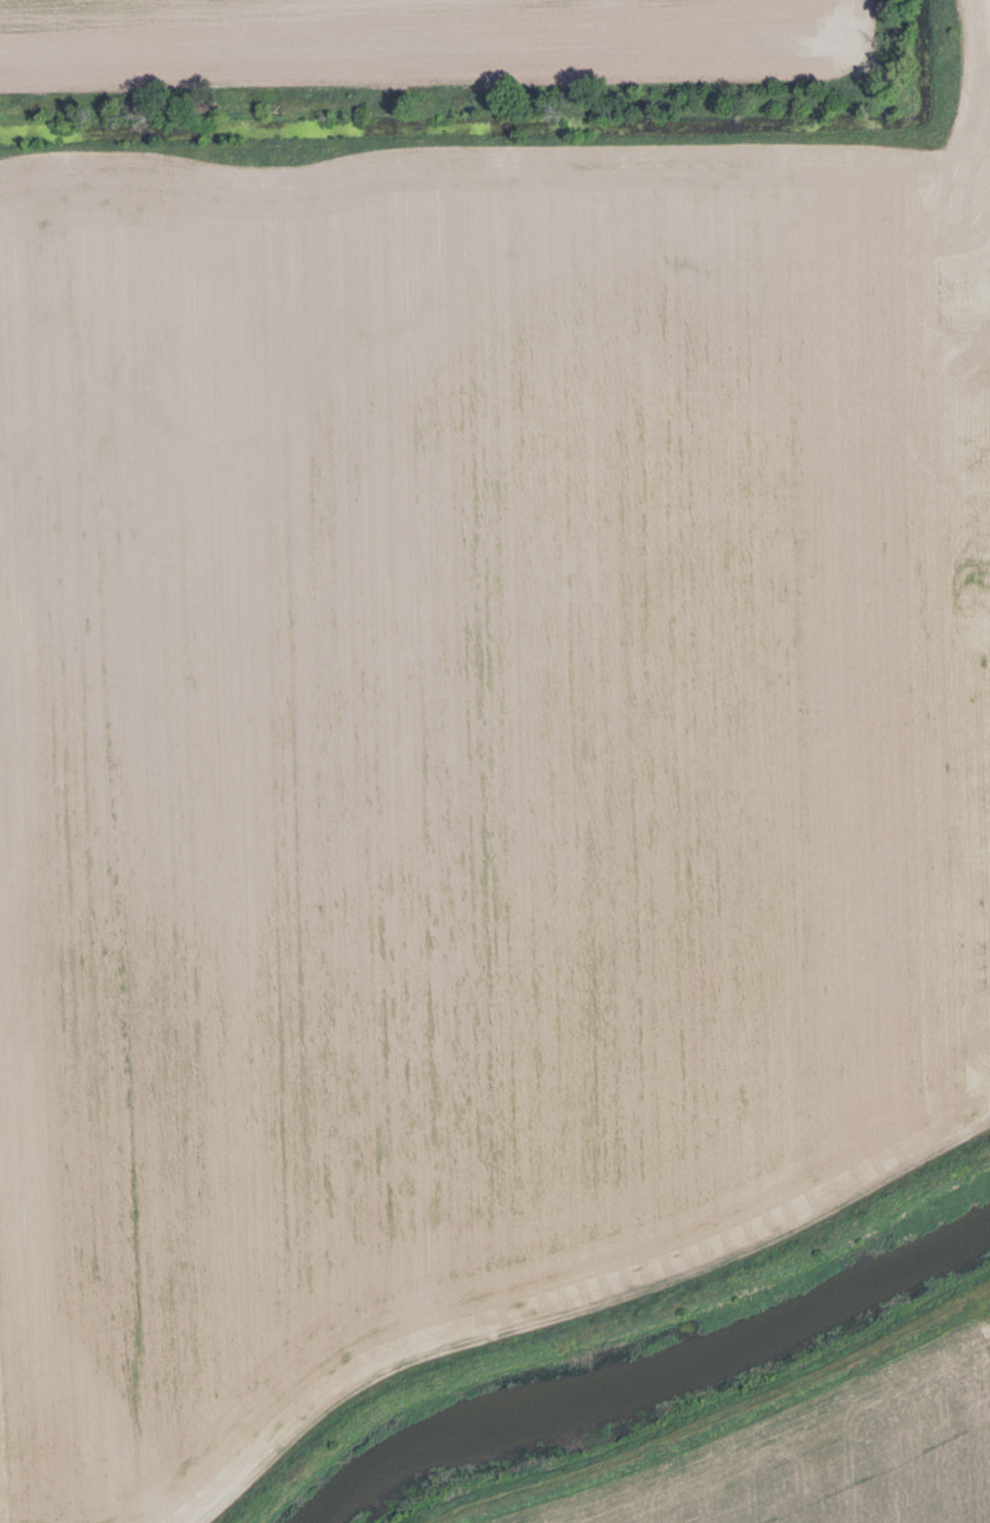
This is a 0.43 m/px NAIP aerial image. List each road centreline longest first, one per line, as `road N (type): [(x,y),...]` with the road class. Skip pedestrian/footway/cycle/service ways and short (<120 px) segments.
road 1 (track): [(989,1127),(807,1230),(626,1304),(368,1386),(328,1410),(210,1522)]

